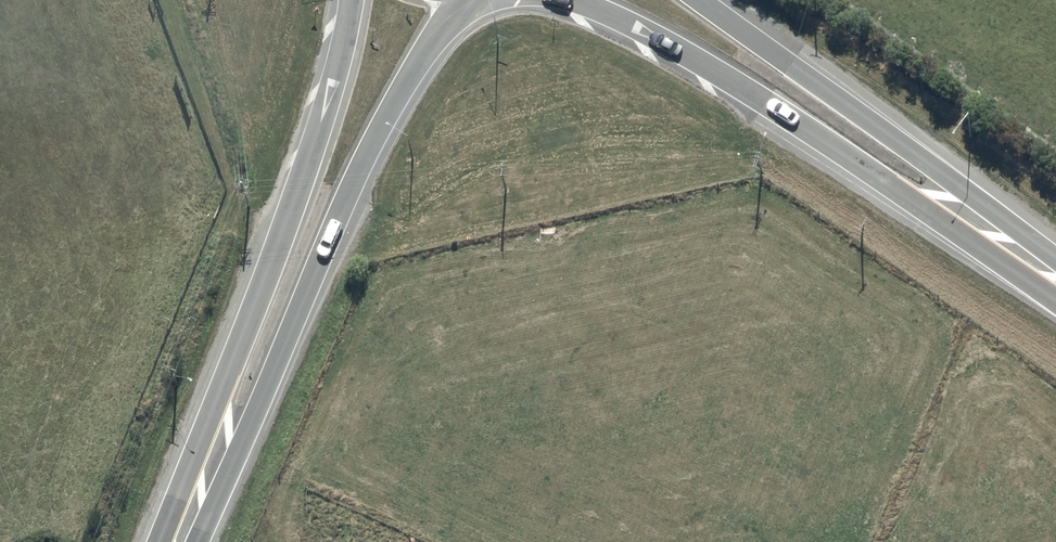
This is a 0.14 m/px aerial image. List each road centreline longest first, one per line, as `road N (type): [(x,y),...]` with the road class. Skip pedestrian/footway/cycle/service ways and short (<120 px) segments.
road 1 (secondary): [(458,0),(369,149),(262,401),(180,541)]
road 2 (secondary): [(171,541),(336,78),(351,0)]
road 3 (secondary): [(1008,244),(886,186),(704,63),(579,0)]
road 4 (secondary): [(705,0),(918,156),(1008,244)]

